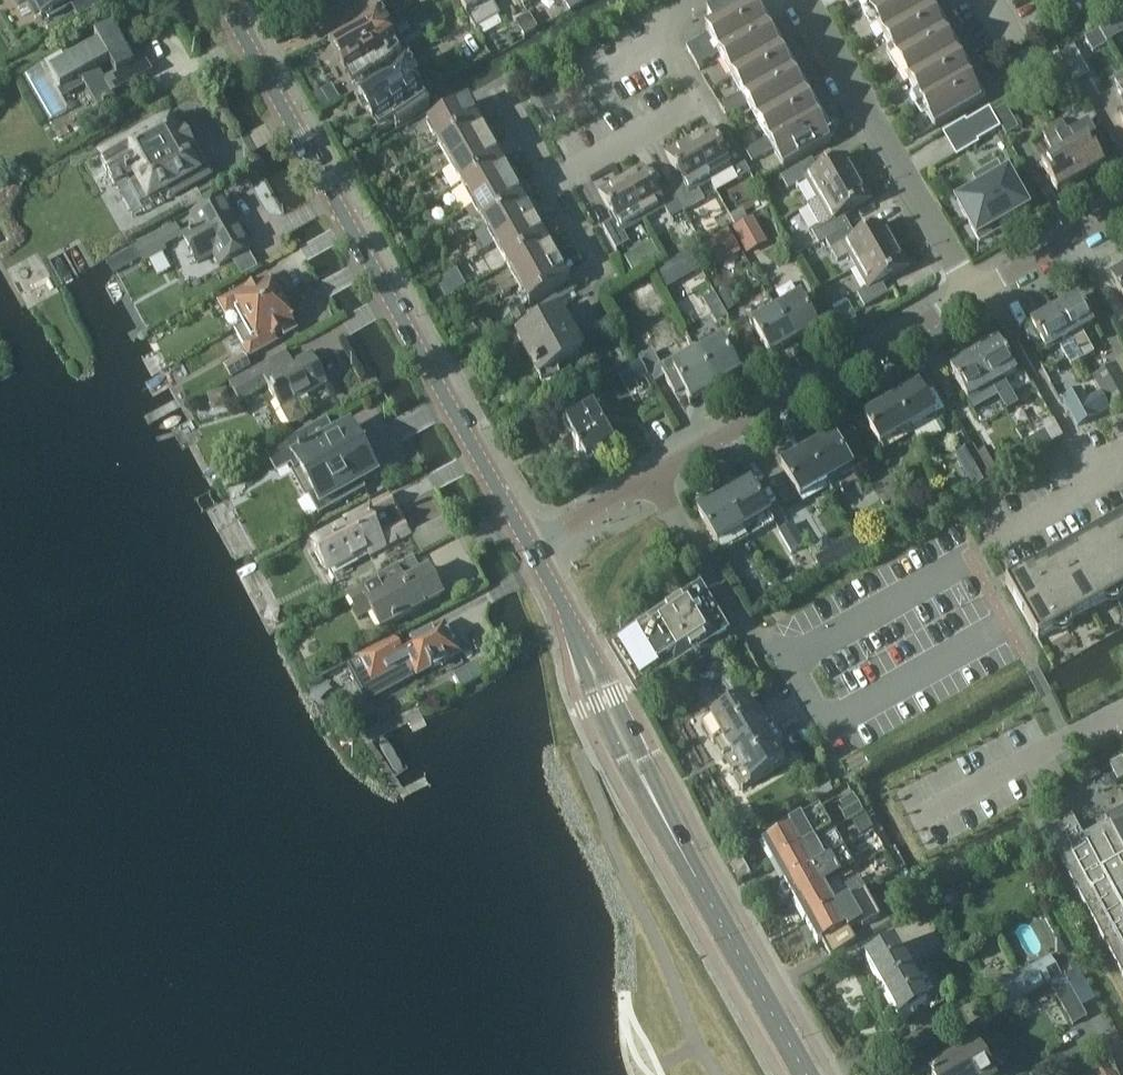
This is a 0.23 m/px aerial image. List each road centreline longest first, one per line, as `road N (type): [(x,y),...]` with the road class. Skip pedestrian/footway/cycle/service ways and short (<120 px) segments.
road 1 (secondary): [(532,556),(451,426),(223,0)]
road 2 (secondary): [(807,1074),(532,556)]
road 3 (residential): [(647,482),(969,294)]
road 4 (residential): [(969,294),(797,0)]
road 5 (residential): [(554,190),(697,106),(660,26),(692,0)]
road 6 (residential): [(740,641),(647,482)]
road 7 (residential): [(969,294),(1122,206)]
road 8 (residential): [(992,535),(1122,456)]
road 9 (residential): [(532,556),(647,482)]

